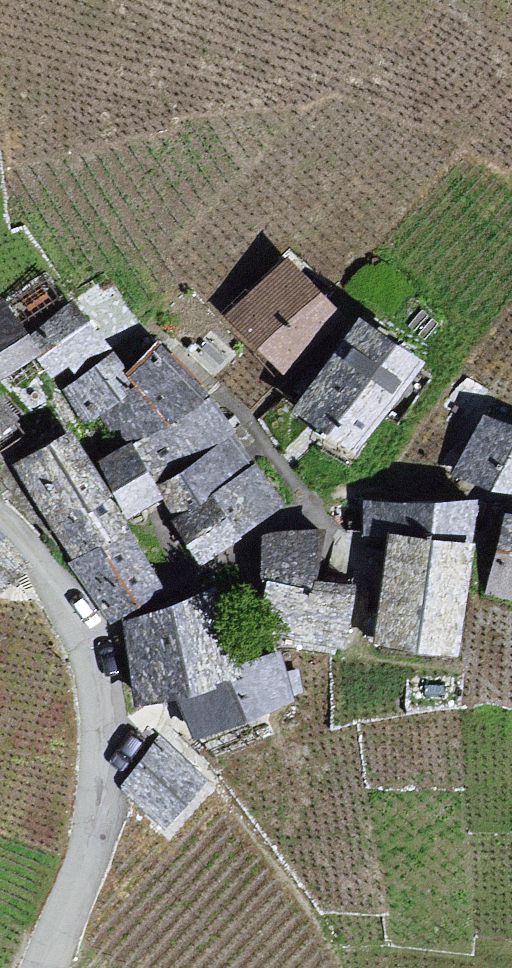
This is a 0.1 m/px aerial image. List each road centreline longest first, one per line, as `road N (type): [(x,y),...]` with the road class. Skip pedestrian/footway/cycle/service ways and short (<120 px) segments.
road 1 (unclassified): [(0,509),(65,601),(101,717),(97,812),(47,967)]

